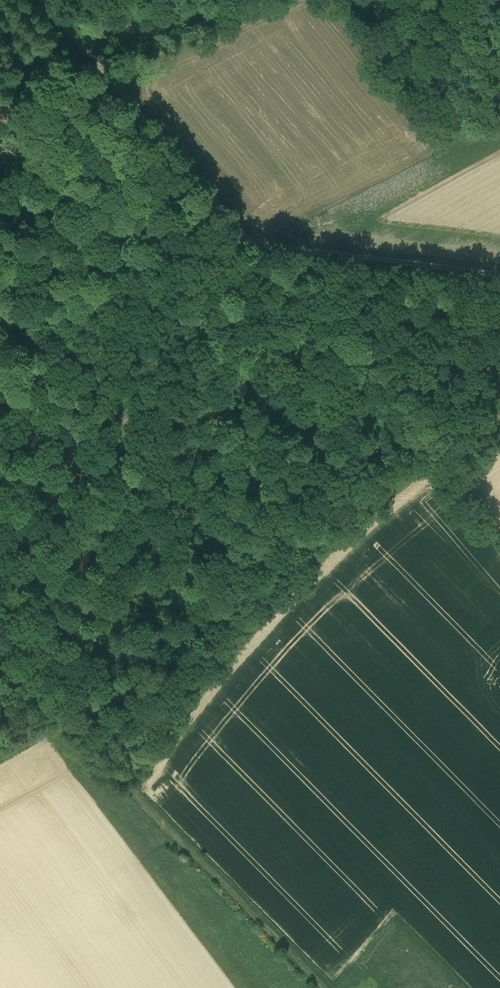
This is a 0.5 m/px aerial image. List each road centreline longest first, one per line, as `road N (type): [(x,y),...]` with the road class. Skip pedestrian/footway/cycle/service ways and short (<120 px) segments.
road 1 (track): [(499,276),(254,248),(0,287)]
road 2 (track): [(0,646),(324,987)]
road 3 (track): [(254,248),(42,0)]

